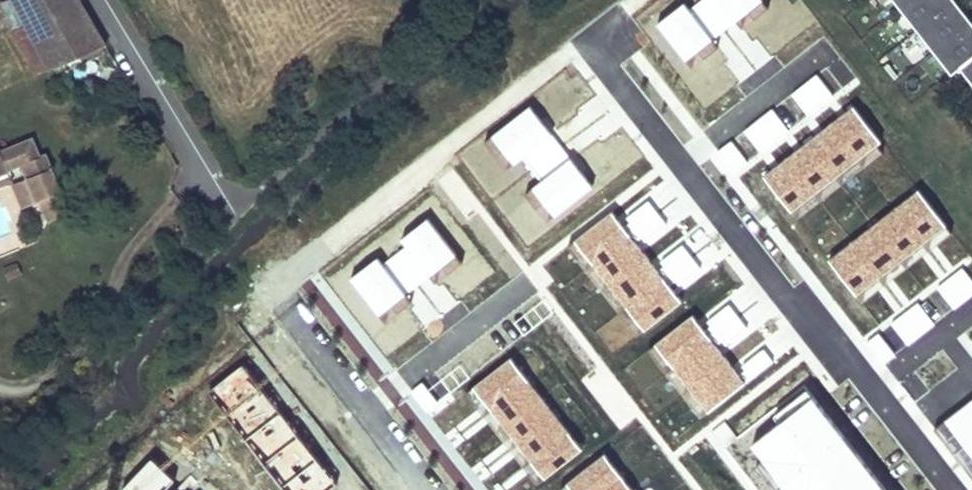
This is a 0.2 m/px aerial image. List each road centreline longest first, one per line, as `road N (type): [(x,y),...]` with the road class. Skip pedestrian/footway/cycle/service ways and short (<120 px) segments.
road 1 (residential): [(592,39),(948,489)]
road 2 (residential): [(445,489),(288,279)]
road 3 (residential): [(107,0),(235,211)]

